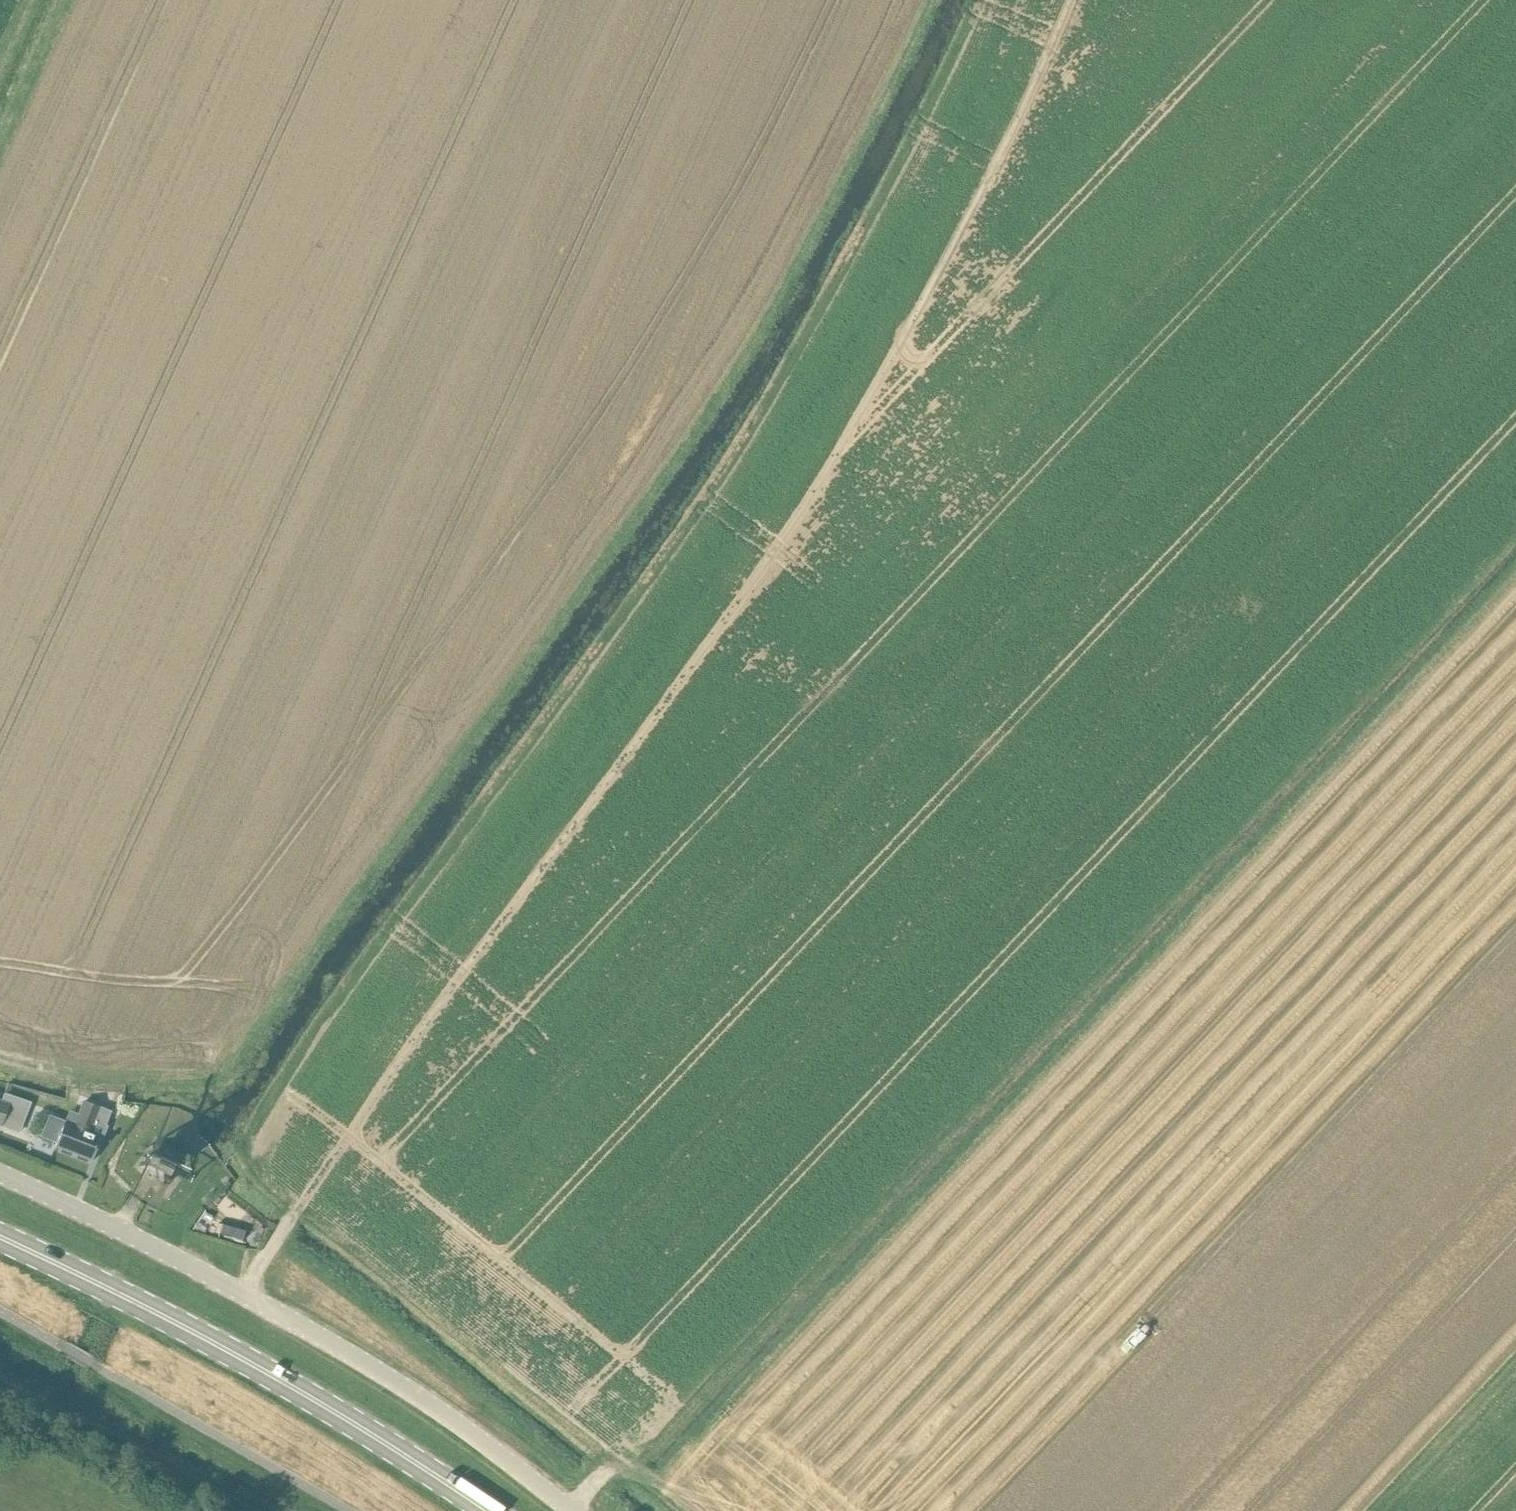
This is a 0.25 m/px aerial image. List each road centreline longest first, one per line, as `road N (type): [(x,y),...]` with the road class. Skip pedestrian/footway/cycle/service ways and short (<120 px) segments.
road 1 (unclassified): [(571,1510),(341,1348),(0,1173)]
road 2 (primary): [(487,1510),(286,1384),(0,1237)]

